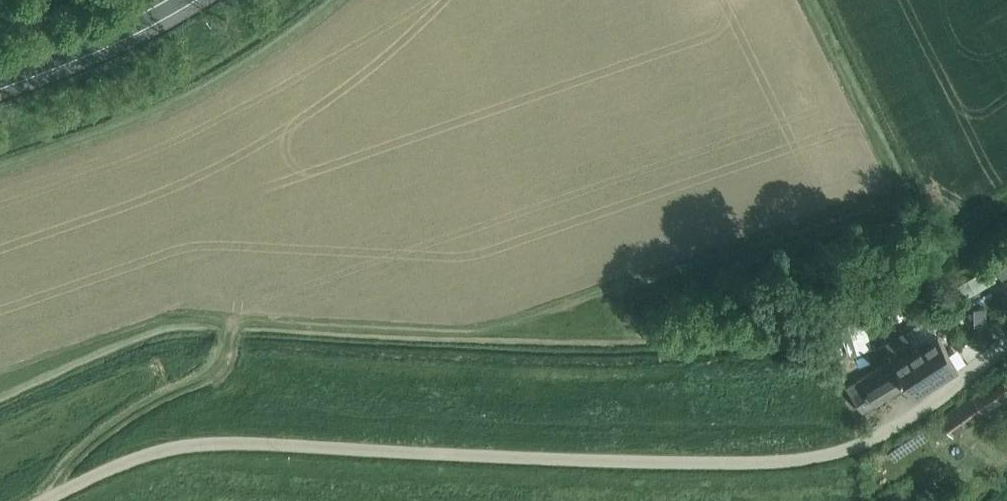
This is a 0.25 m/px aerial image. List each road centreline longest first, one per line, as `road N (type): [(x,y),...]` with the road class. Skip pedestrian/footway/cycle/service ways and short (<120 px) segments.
road 1 (unclassified): [(43,500),(140,456),(218,441),(533,458),(821,455),(901,423),(1006,342)]
road 2 (track): [(57,494),(93,443),(214,374),(227,361),(236,318)]
road 3 (motorway): [(0,79),(179,0)]

